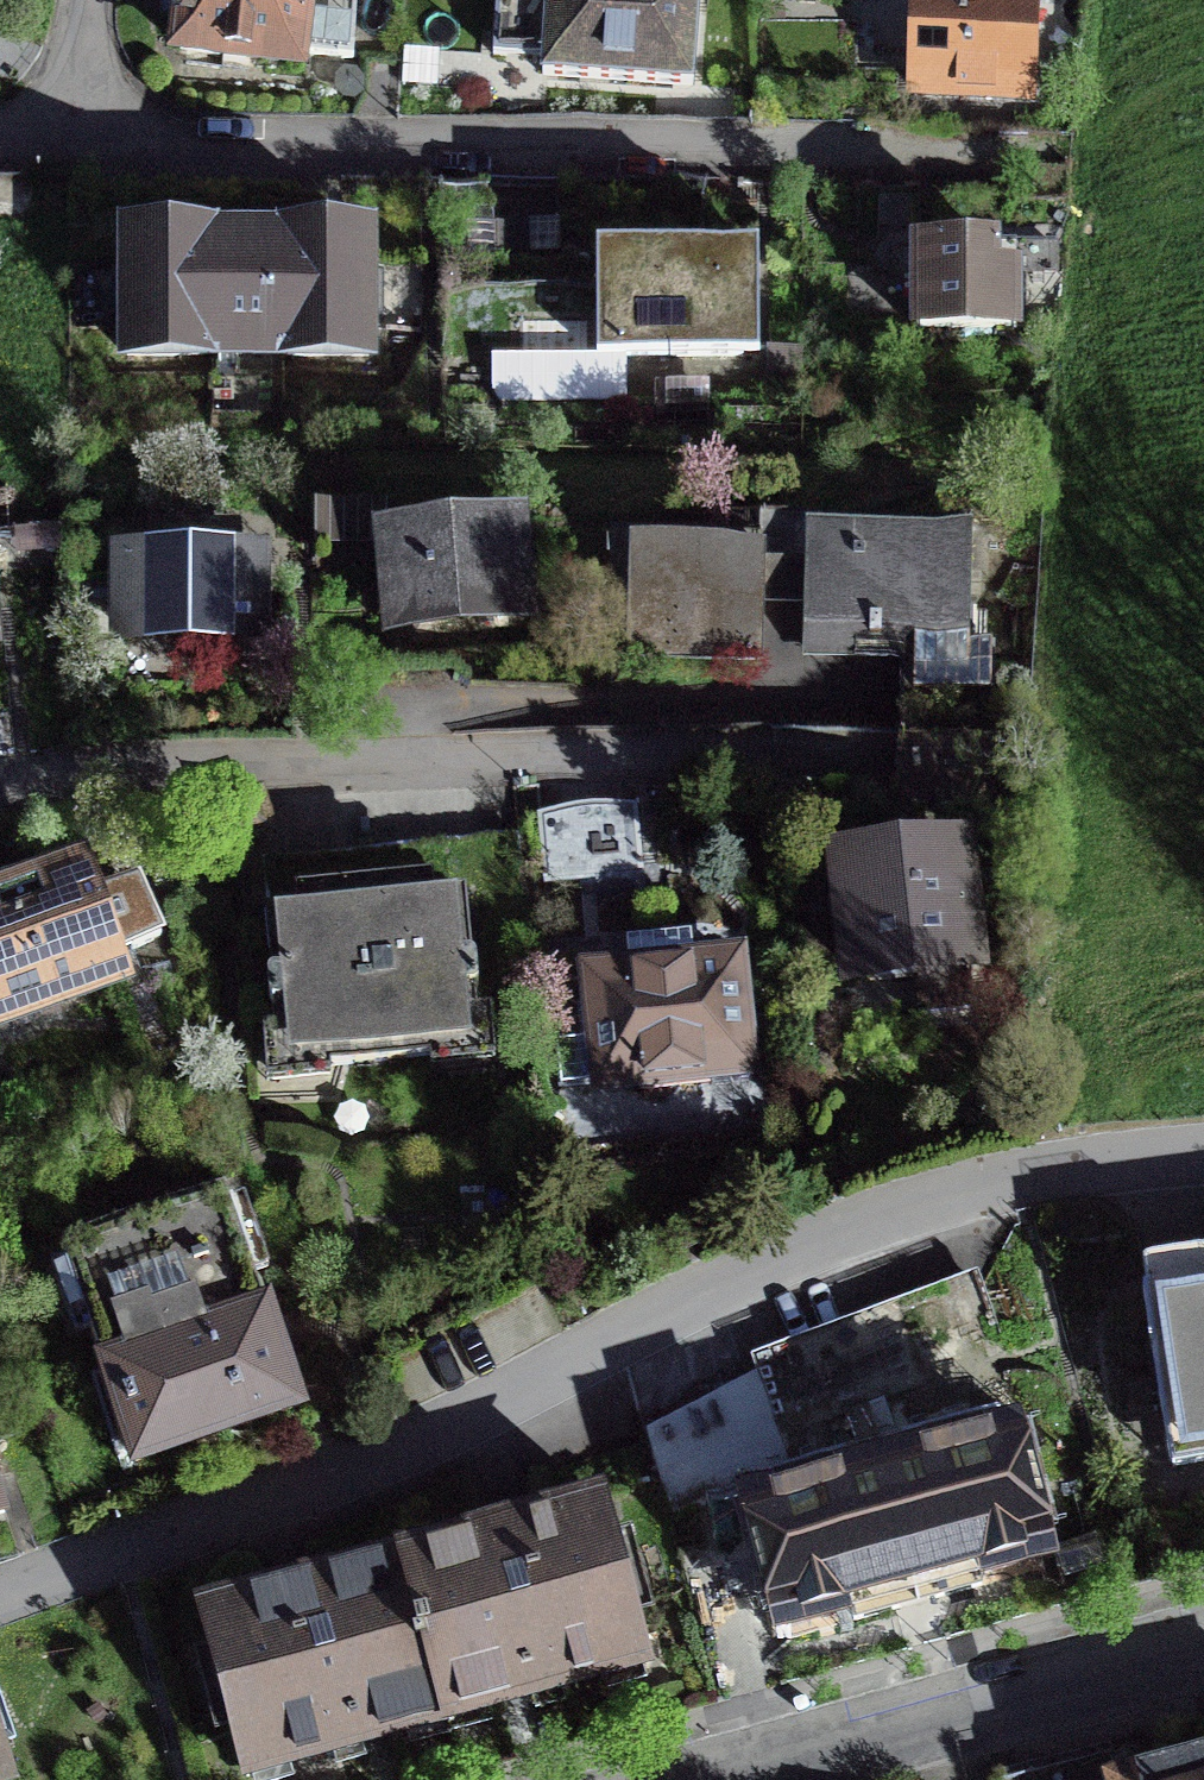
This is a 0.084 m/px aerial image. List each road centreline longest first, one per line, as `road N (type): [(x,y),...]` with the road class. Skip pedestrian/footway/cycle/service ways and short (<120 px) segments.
road 1 (residential): [(0,1595),(447,1428),(746,1269),(868,1218),(1000,1179),(1203,1149)]
road 2 (residential): [(77,139),(1046,155)]
road 3 (residential): [(0,785),(126,772),(871,750)]
road 4 (residential): [(728,1779),(1203,1646)]
road 5 (residential): [(77,139),(86,0)]

